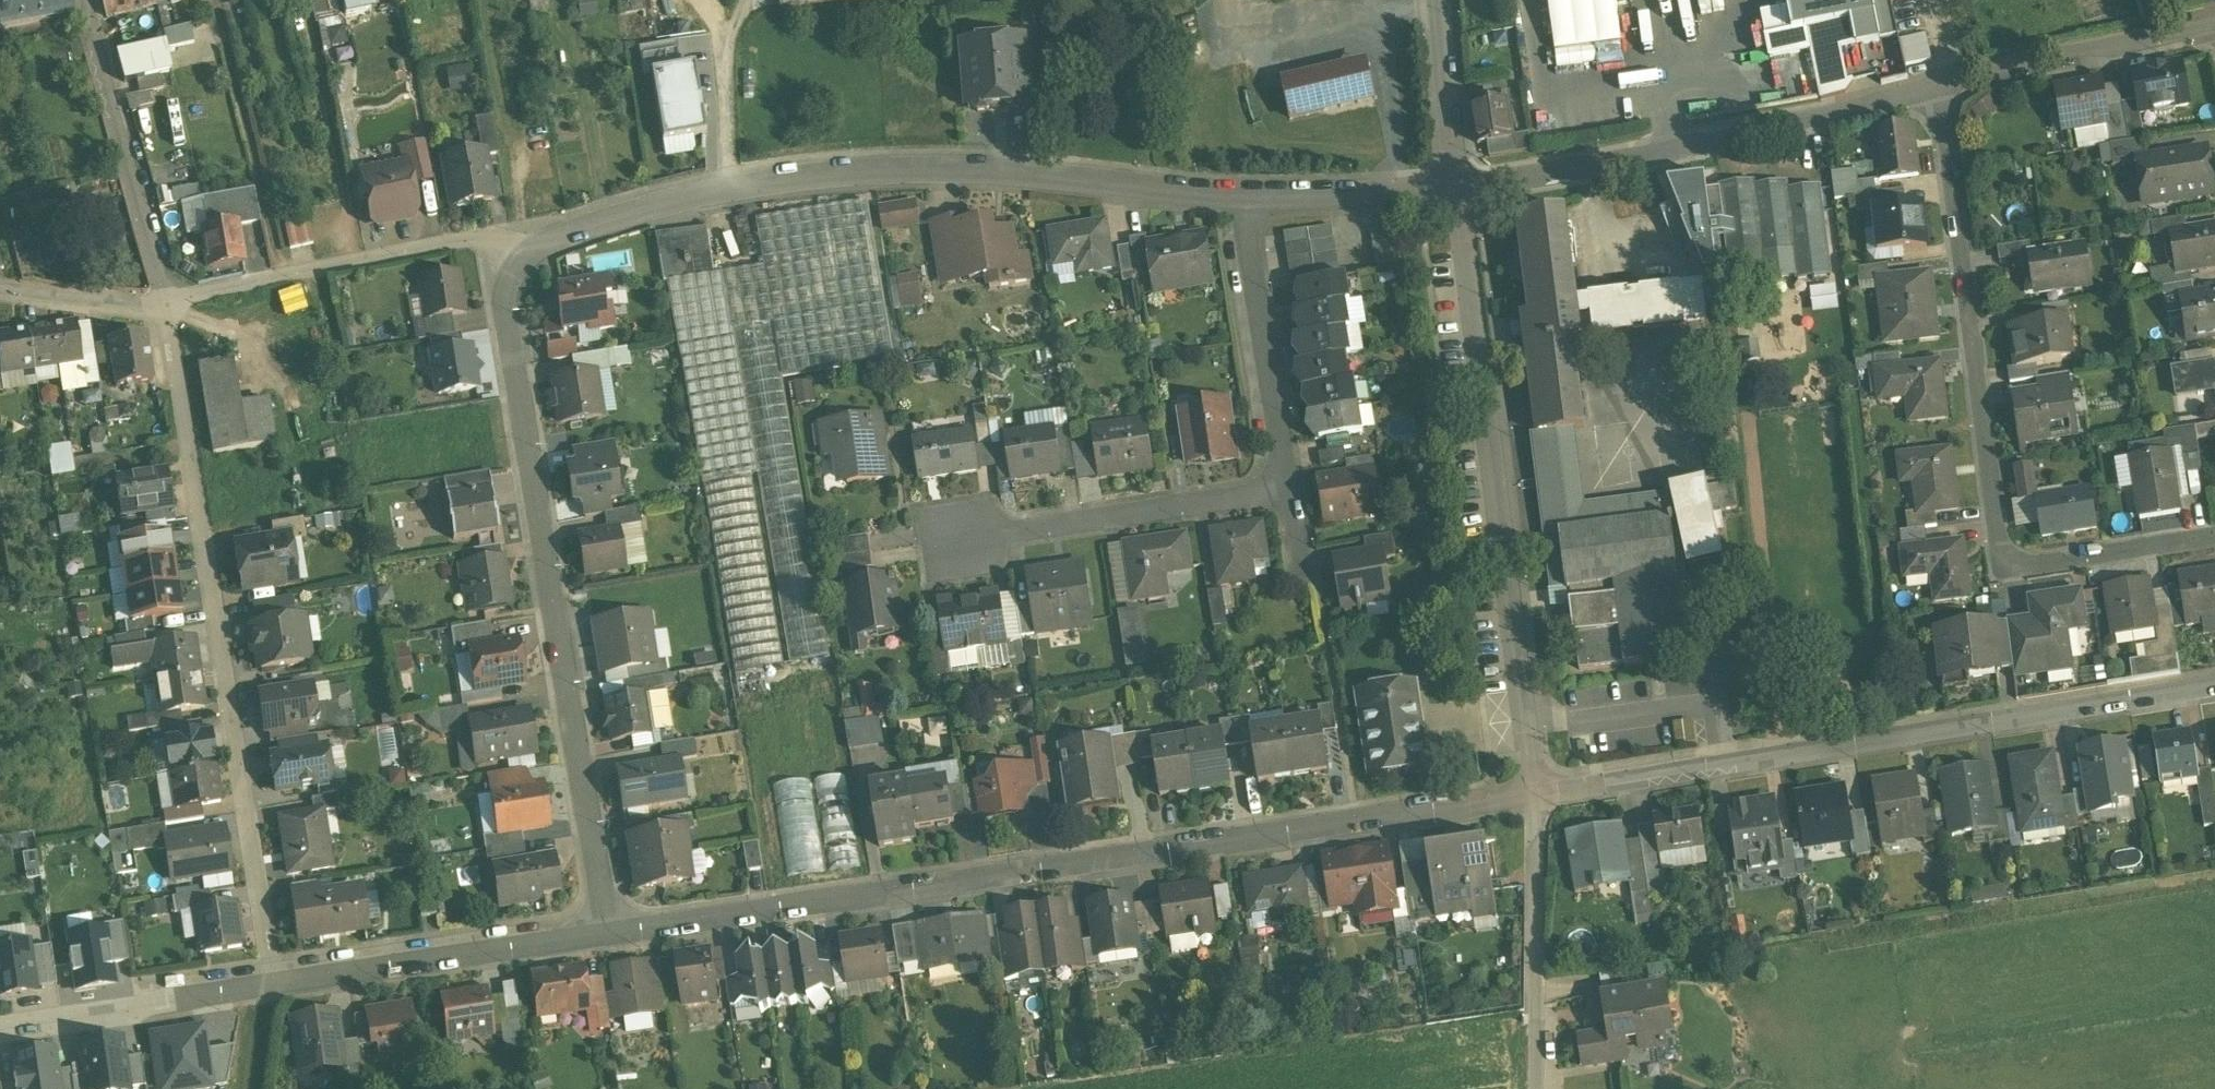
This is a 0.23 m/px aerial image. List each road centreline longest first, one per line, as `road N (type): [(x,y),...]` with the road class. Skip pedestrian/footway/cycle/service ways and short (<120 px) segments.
road 1 (residential): [(1535,792),(605,932)]
road 2 (residential): [(524,257),(551,238),(627,212),(857,172),(963,169),(1240,194)]
road 3 (residential): [(1938,86),(2000,563),(2214,531)]
road 4 (residential): [(605,932),(503,311),(507,278),(524,257)]
road 5 (residential): [(268,979),(162,299)]
road 6 (residential): [(2214,686),(1535,792)]
road 7 (residential): [(1452,188),(1535,792)]
road 8 (residential): [(1452,188),(1654,154),(1938,86)]
road 9 (residential): [(162,299),(475,236),(524,257)]
road 10 (residential): [(605,932),(268,979)]
road 11 (residential): [(1286,486),(953,536)]
road 12 (residential): [(162,299),(90,0)]
road 13 (residential): [(1535,792),(1536,1088)]
road 14 (residential): [(1240,194),(1286,486)]
road 15 (residential): [(1938,86),(2214,26)]
road 16 (residential): [(268,979),(0,1020)]
road 17 (residential): [(1240,194),(1452,188)]
road 18 (residential): [(1441,0),(1452,188)]
road 19 (residential): [(0,291),(87,303),(162,299)]

